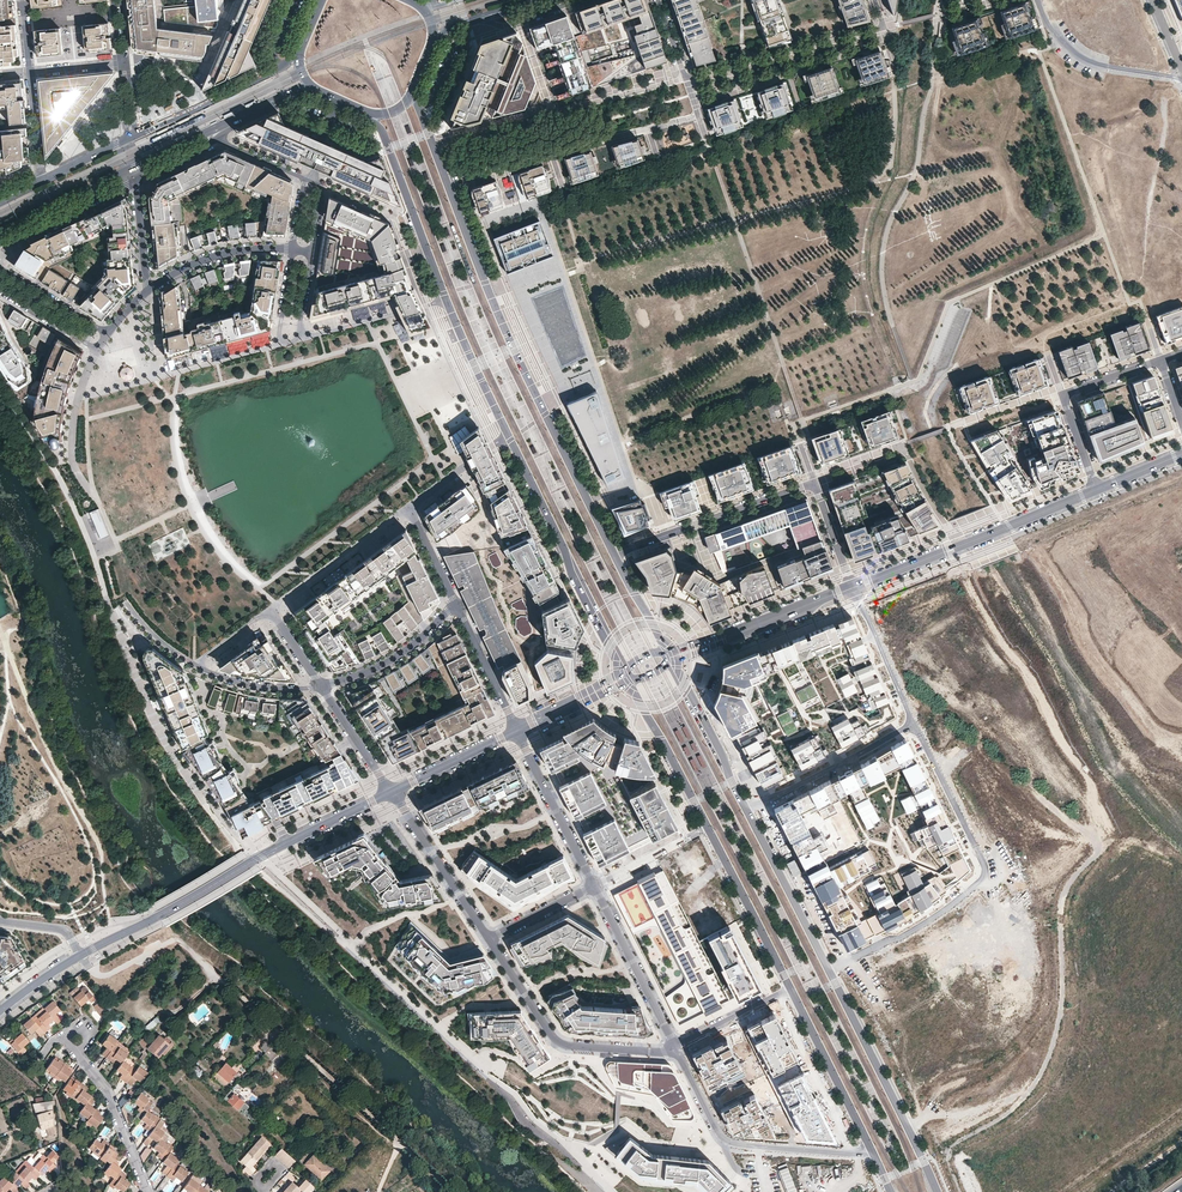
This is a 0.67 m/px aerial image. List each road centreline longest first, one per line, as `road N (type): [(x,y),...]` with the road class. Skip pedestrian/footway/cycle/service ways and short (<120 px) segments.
road 1 (primary): [(615,554),(521,365),(446,180)]
road 2 (residential): [(908,1126),(947,1104),(980,1070),(1010,989),(1012,898),(1022,864),(1095,788)]
road 3 (primary): [(629,681),(792,989)]
road 4 (residential): [(852,587),(815,483),(615,554)]
road 5 (tertiary): [(158,918),(392,792)]
road 6 (tertiary): [(852,587),(1097,489)]
road 7 (primary): [(509,435),(624,671)]
road 8 (residential): [(873,1153),(726,1140),(675,1047)]
road 9 (secondary): [(0,231),(226,124)]
road 10 (residential): [(675,1047),(561,1044),(490,939)]
road 11 (residential): [(458,607),(409,509),(509,435)]
road 12 (primary): [(363,110),(383,131),(447,300)]
road 13 (residential): [(1161,359),(1063,395),(1097,489)]
road 14 (residential): [(686,79),(883,27)]
road 15 (tertiary): [(671,657),(852,587)]
road 16 (residential): [(830,970),(956,902),(977,885),(984,866)]
road 17 (residential): [(912,727),(746,807)]
road 18 (primary): [(830,970),(746,807)]
road 19 (residential): [(320,685),(270,610),(195,665)]
road 20 (secondary): [(298,49),(273,72),(138,135)]
road 21 (primary): [(792,989),(873,1153)]
road 22 (residential): [(675,1047),(594,887)]
road 23 (residential): [(490,939),(392,792)]
road 24 (primary): [(908,1126),(830,970)]
road 25 (residential): [(594,887),(516,731)]
road 26 (residential): [(1181,80),(1081,57),(1040,0)]
road 27 (primary): [(746,807),(673,662)]
road 28 (residential): [(78,1045),(148,1191)]
road 29 (residential): [(458,607),(396,658),(320,685)]
road 30 (residential): [(912,727),(984,866)]
road 31 (residential): [(447,300),(299,340)]
road 32 (residential): [(292,249),(210,257),(148,290)]
road 33 (residential): [(852,587),(912,727)]
road 34 (track): [(895,97),(749,140)]
road 35 (residential): [(698,114),(551,153)]
road 36 (residential): [(0,244),(136,179)]
road 37 (primary): [(447,300),(509,435)]
road 38 (tertiary): [(516,731),(392,792)]
road 39 (residential): [(516,731),(458,607)]
road 40 (residential): [(675,1047),(792,989)]
road 41 (residential): [(392,792),(320,685)]
road 42 (residential): [(195,665),(269,687),(320,685)]
road 43 (residential): [(1072,603),(1181,536)]
road 44 (residential): [(105,334),(0,267)]
road 45 (tertiary): [(626,676),(516,731)]

